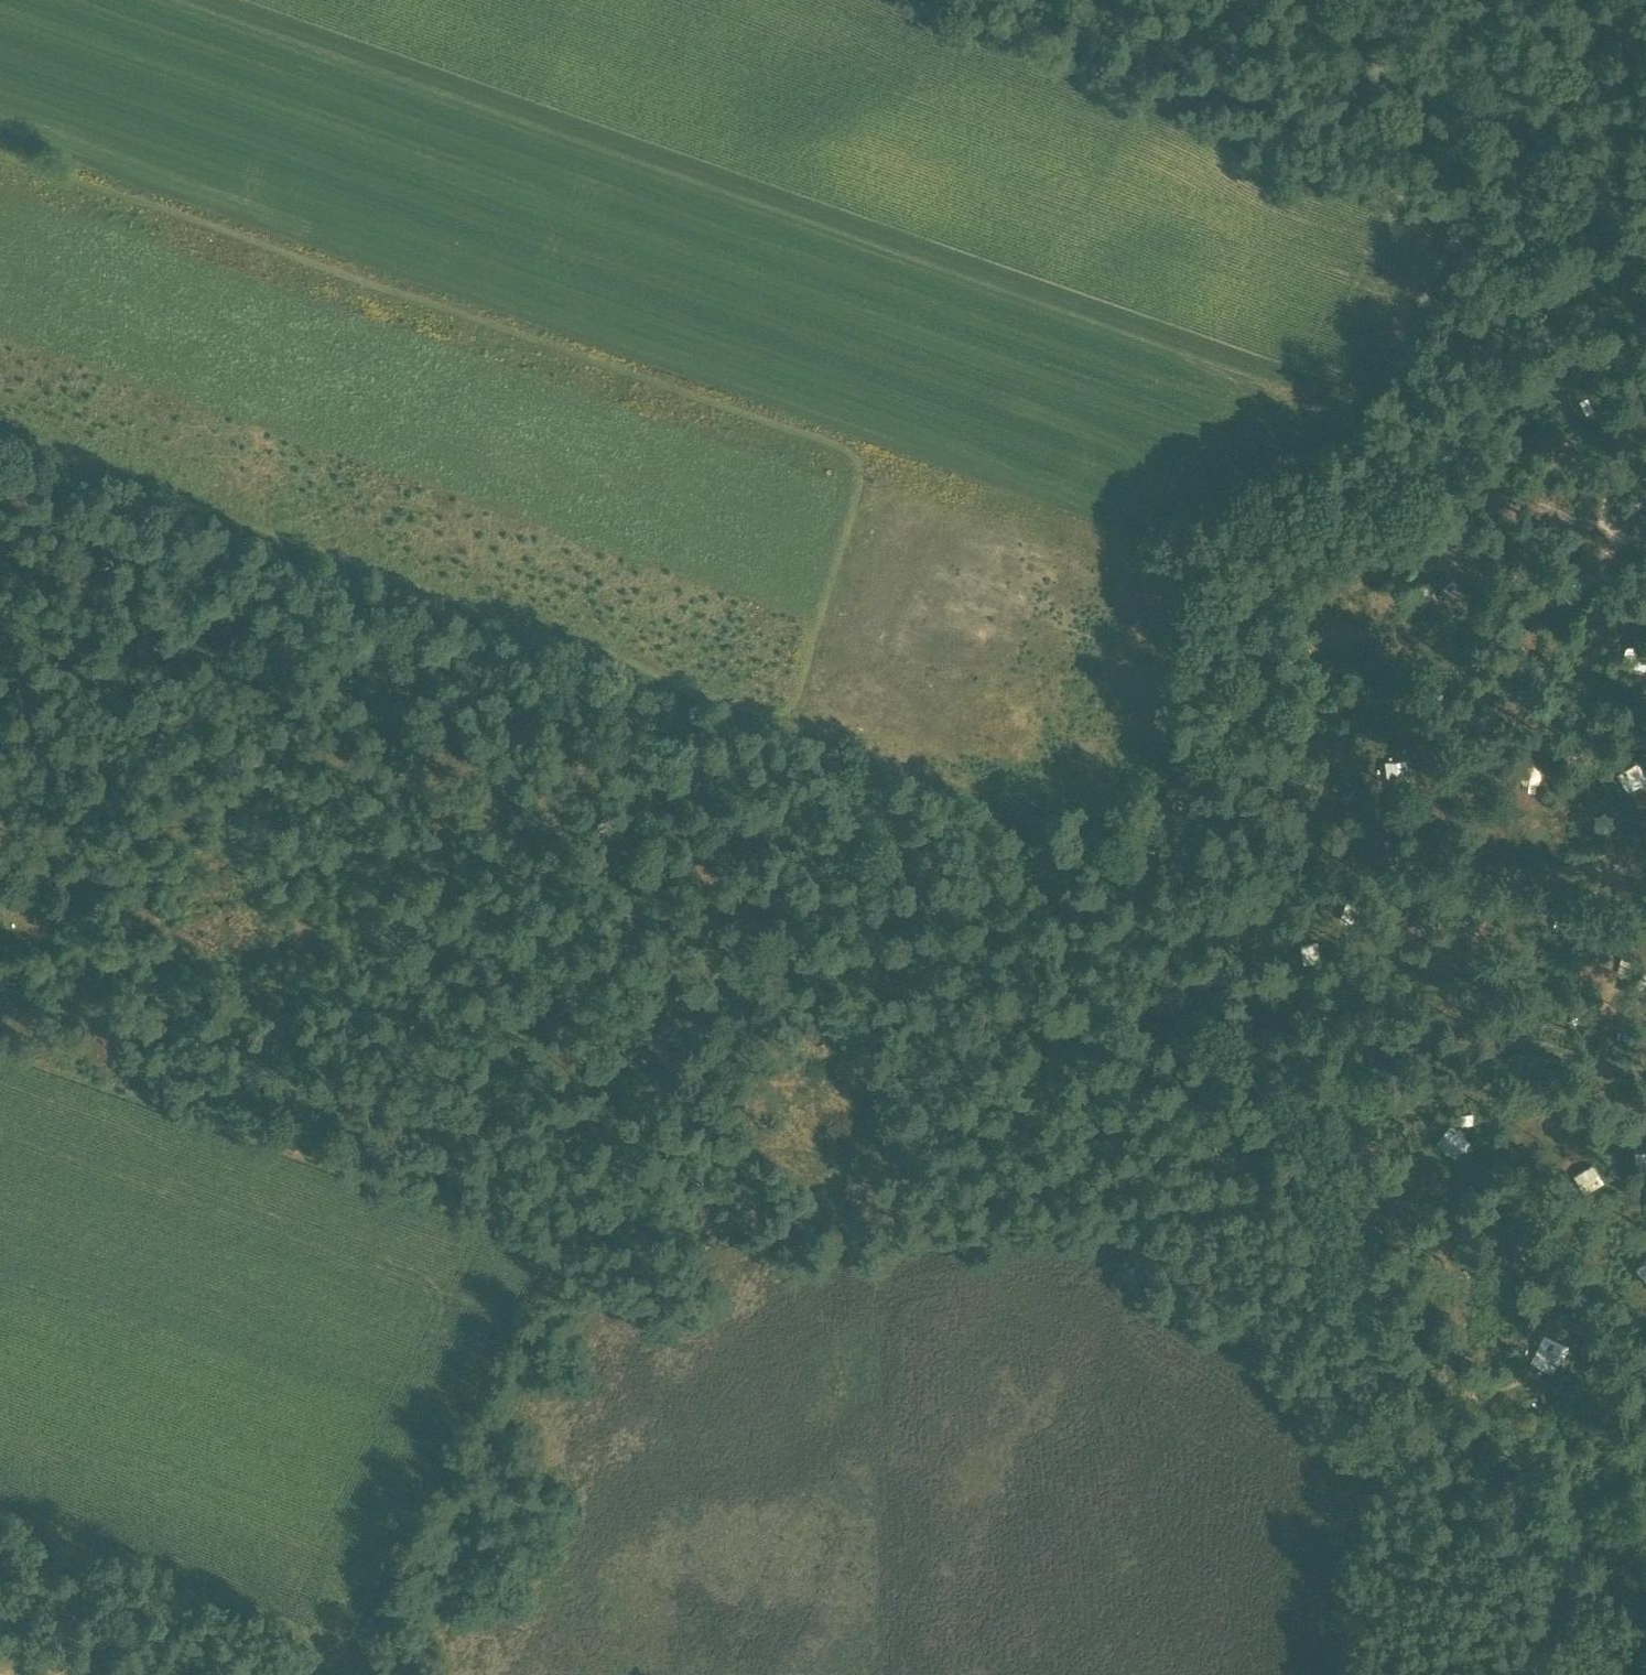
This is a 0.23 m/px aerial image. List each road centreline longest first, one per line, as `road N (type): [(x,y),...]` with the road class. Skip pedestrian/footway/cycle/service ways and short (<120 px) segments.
road 1 (track): [(0,835),(116,862),(264,848),(360,851),(470,827),(521,827),(637,861),(729,858),(818,876),(1026,944),(1038,968),(994,1074),(942,1136),(884,1161)]
road 2 (track): [(0,155),(846,451),(862,480),(784,716)]
road 3 (track): [(1430,784),(1512,1205)]
road 4 (track): [(1359,0),(1354,34),(1376,159),(1415,207),(1414,228)]
road 5 (track): [(1483,1033),(1645,1072)]
road 6 (track): [(1501,493),(1645,546)]
road 7 (track): [(1597,528),(1636,385)]

